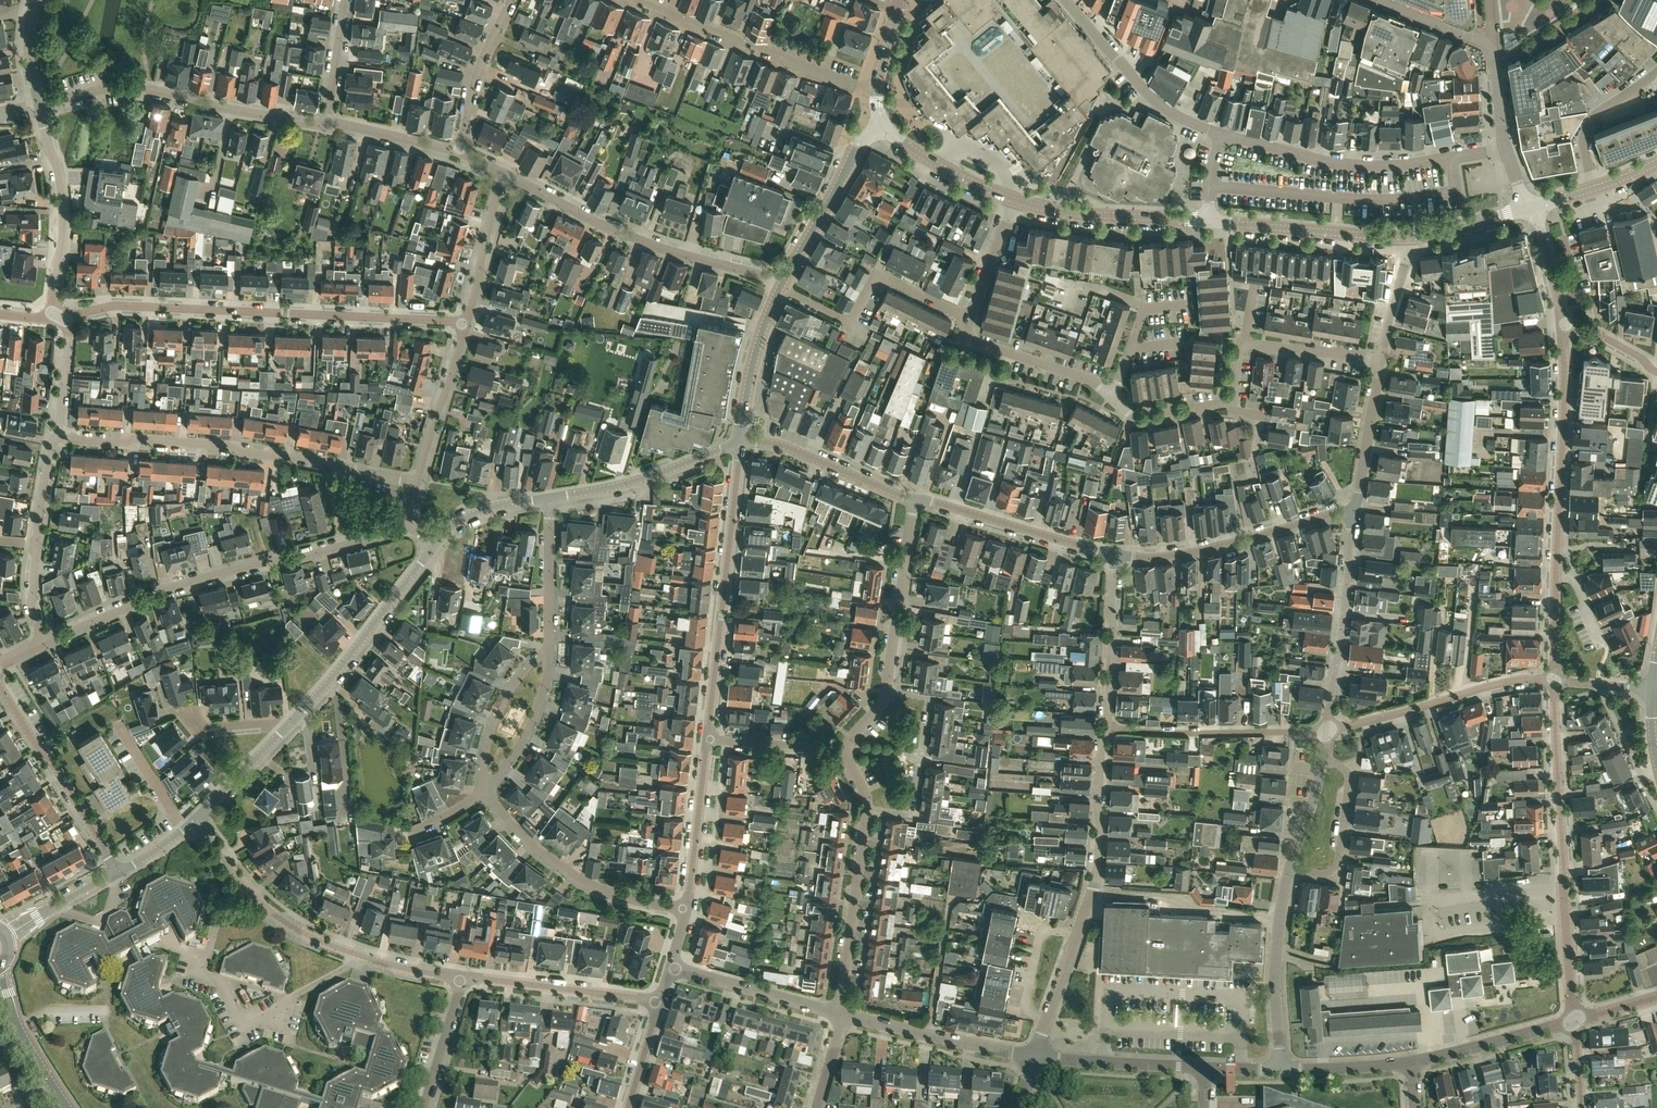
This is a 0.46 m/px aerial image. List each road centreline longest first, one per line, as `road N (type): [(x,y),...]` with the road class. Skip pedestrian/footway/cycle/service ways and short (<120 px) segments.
road 1 (residential): [(470,323),(117,306),(66,317)]
road 2 (residential): [(45,642),(137,599),(408,517)]
road 3 (residential): [(418,485),(279,457),(58,439)]
road 4 (residential): [(1554,680),(1563,325)]
road 5 (residential): [(1575,1022),(1554,680)]
road 6 (residential): [(353,954),(277,1015),(237,1028),(194,973),(211,924),(254,891)]
road 7 (residential): [(713,741),(741,441)]
road 8 (residential): [(782,283),(662,249),(507,177)]
road 9 (residential): [(326,122),(125,86),(40,103)]
road 10 (residential): [(1222,134),(1339,163),(1506,151)]
road 11 (residential): [(840,1015),(866,812),(848,749)]
road 12 (residential): [(848,749),(885,698),(914,498)]
road 13 (residential): [(634,0),(875,90)]
road 14 (residential): [(1114,553),(1190,553),(1353,513)]
road 15 (residential): [(684,921),(572,876),(486,791)]
road 16 (residential): [(1326,731),(1521,678),(1554,680)]
road 17 (unclassified): [(288,724),(380,624),(435,545)]
road 18 (residential): [(1104,736),(1326,731)]
road 19 (residential): [(118,873),(0,685)]
road 20 (residential): [(1326,731),(1353,513)]
road 21 (residential): [(54,317),(63,195),(40,103)]
road 22 (residential): [(1065,0),(1155,100),(1222,134)]
road 23 (residential): [(914,498),(1114,553)]
road 24 (residential): [(1112,387),(1129,417),(1233,400),(1237,348),(1247,340)]
road 25 (residential): [(662,1001),(462,977)]
road 26 (residential): [(1289,869),(1275,947),(1280,1069)]
road 27 (residential): [(1081,935),(1097,870),(1104,736)]
road 28 (tertiary): [(1208,221),(1408,236)]
road 29 (unclassified): [(550,498),(647,477),(741,441)]
road 30 (residential): [(1034,1057),(840,1015)]
road 31 (unclassified): [(782,283),(861,147),(884,125)]
road 32 (residential): [(741,441),(771,443),(914,498)]
road 33 (residential): [(1104,736),(1114,553)]
road 34 (residential): [(684,921),(713,741)]
road 35 (residential): [(840,1015),(673,972)]
road 36 (residential): [(1112,387),(970,341),(971,318)]
road 37 (residential): [(1289,869),(1325,874),(1338,864),(1349,777),(1324,758)]
road 38 (residential): [(1204,1068),(1034,1057)]
road 39 (residential): [(418,485),(470,323)]
road 40 (residential): [(846,337),(879,277),(971,318)]
road 41 (residential): [(1414,1066),(1575,1022)]
road 42 (residential): [(486,791),(494,710),(510,682),(549,647)]
road 43 (unclassified): [(741,441),(755,359),(782,283)]
road 44 (residential): [(486,791),(524,742),(551,670),(549,647)]
road 45 (residential): [(459,151),(479,63),(509,0)]
road 46 (residential): [(1353,513),(1380,361)]
road 47 (tertiary): [(1015,202),(902,144),(884,125)]
road 48 (tertiary): [(1056,211),(1208,221)]
road 49 (residential): [(470,323),(507,177)]
road 50 (residential): [(549,647),(550,498)]
road 51 (residential): [(1047,1028),(1030,1008),(1038,950),(1045,932),(1081,935)]
road 52 (residential): [(459,151),(326,122)]
road 53 (residential): [(848,749),(713,741)]
road 54 (residential): [(1247,340),(1380,361)]
road 55 (residential): [(1280,1069),(1414,1066)]
road 56 (unclassified): [(198,818),(288,724)]
road 57 (unclassified): [(5,935),(118,873)]
road 58 (residential): [(186,829),(113,723)]
road 59 (residential): [(1380,361),(1408,236)]
road 60 (unclassified): [(435,545),(472,515),(550,498)]
road 61 (residential): [(971,318),(1015,202)]
road 62 (residential): [(428,1096),(462,977)]
road 63 (residential): [(326,122),(341,0)]
road 64 (residential): [(58,439),(66,317)]
road 65 (residential): [(1563,325),(1535,206)]
road 66 (secondary): [(57,1090),(0,983)]
road 67 (tertiary): [(1408,236),(1525,209)]

